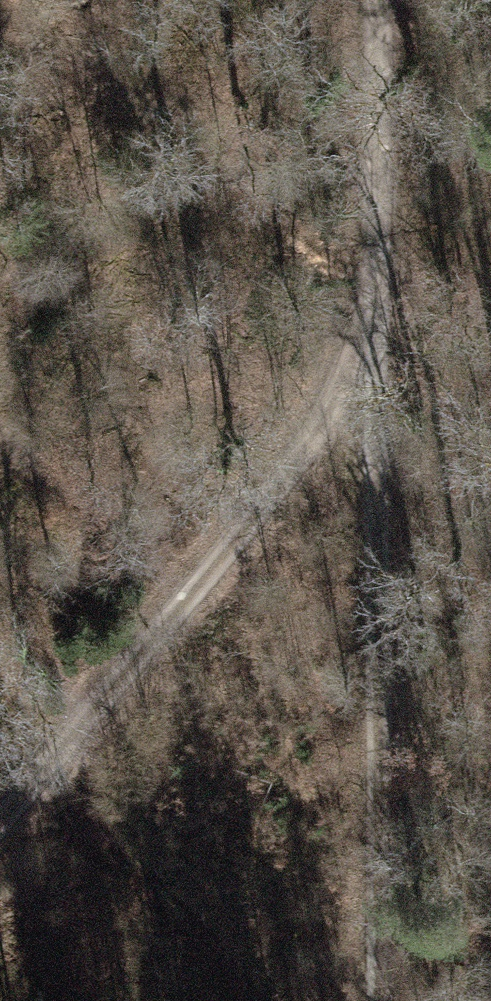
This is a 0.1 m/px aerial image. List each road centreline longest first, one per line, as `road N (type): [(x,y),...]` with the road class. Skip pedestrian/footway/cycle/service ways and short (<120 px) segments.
road 1 (track): [(376,0),(380,1000)]
road 2 (track): [(374,345),(199,592),(0,831)]

